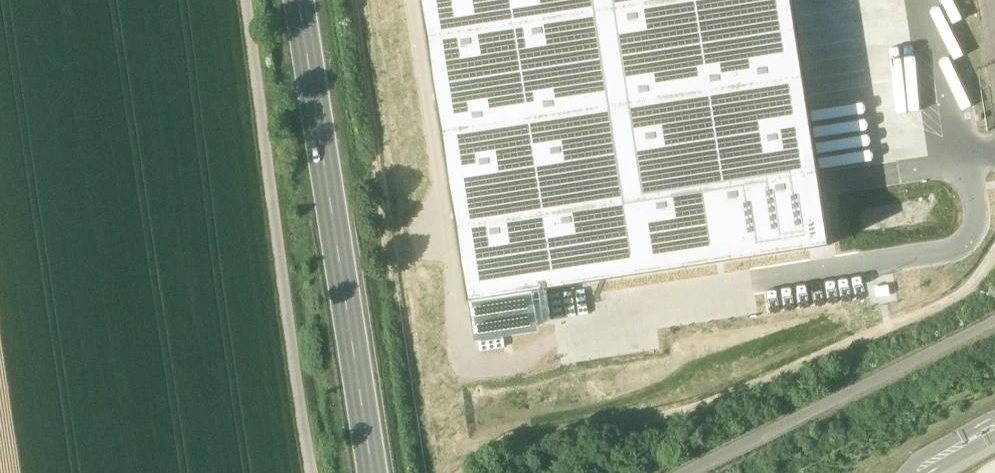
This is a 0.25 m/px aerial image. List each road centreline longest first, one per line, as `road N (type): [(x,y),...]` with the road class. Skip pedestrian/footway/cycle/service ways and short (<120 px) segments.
road 1 (track): [(994,252),(960,295),(717,402),(653,421),(503,443),(463,472)]
road 2 (primary): [(372,472),(301,0)]
road 3 (track): [(245,0),(313,472)]
road 4 (track): [(994,321),(686,472)]

